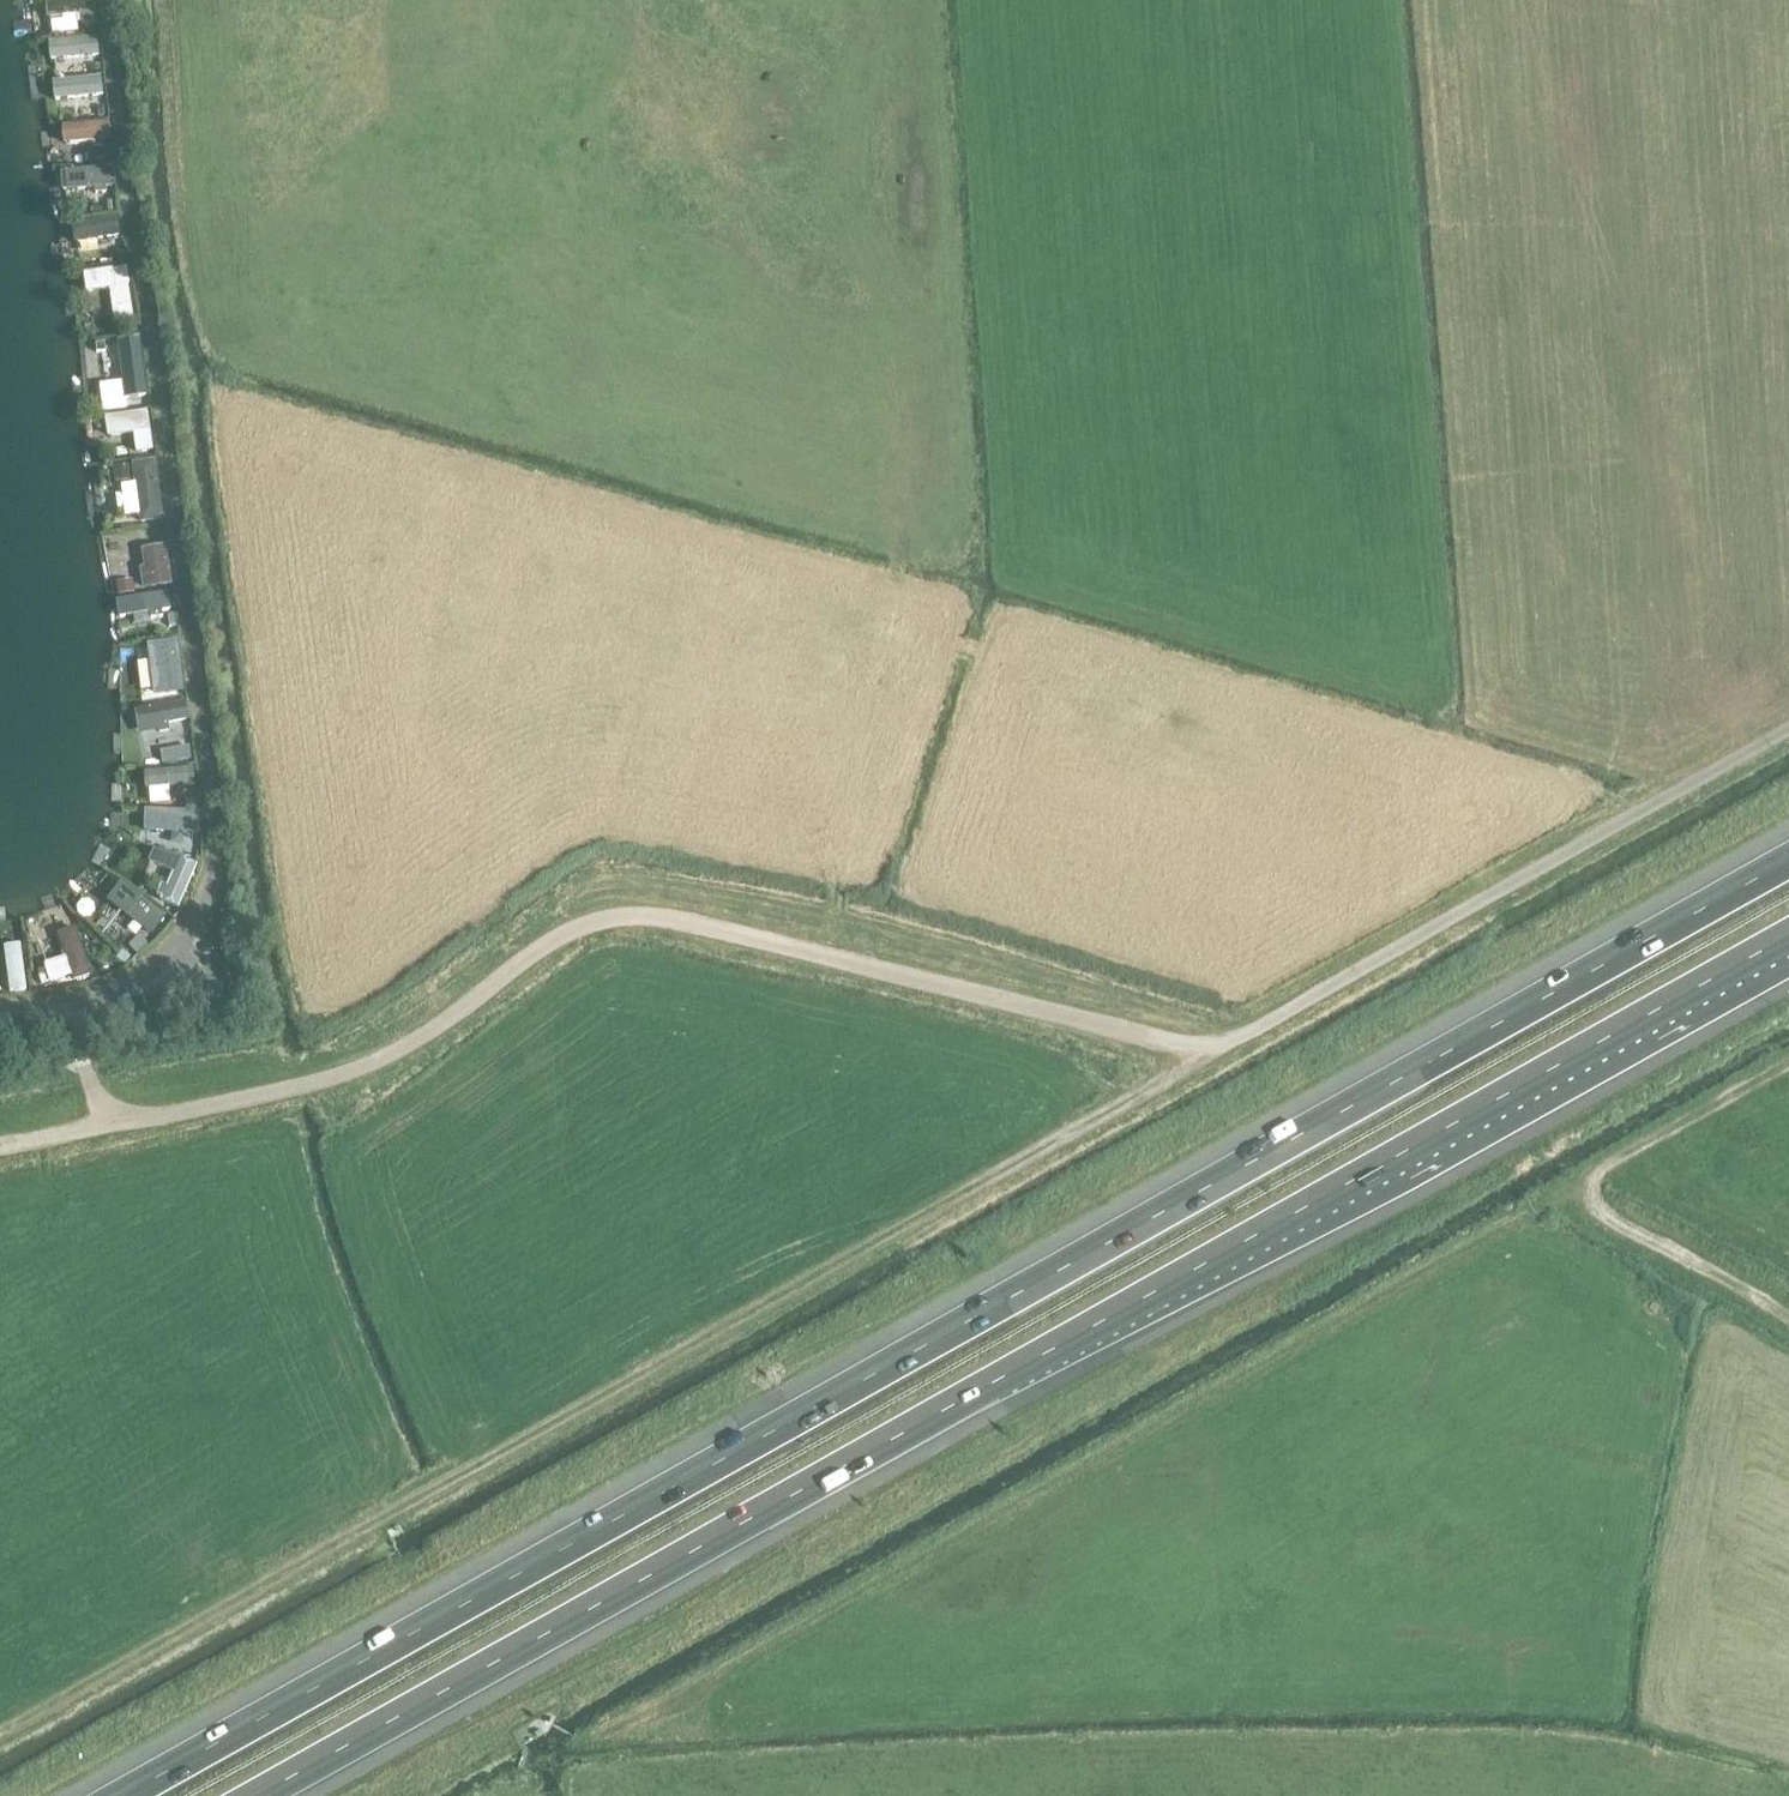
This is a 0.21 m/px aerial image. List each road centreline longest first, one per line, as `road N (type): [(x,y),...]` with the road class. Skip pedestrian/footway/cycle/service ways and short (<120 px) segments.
road 1 (motorway): [(1788,860),(121,1795)]
road 2 (motorway): [(259,1795),(1788,938)]
road 3 (unclassified): [(0,1737),(1216,1052)]
road 4 (unclassified): [(1216,1052),(646,917),(598,919),(543,946),(441,1024),(358,1074),(117,1126)]
road 5 (unclassified): [(1216,1052),(1788,729)]
road 6 (track): [(1788,1322),(1562,1190),(1788,1062)]

